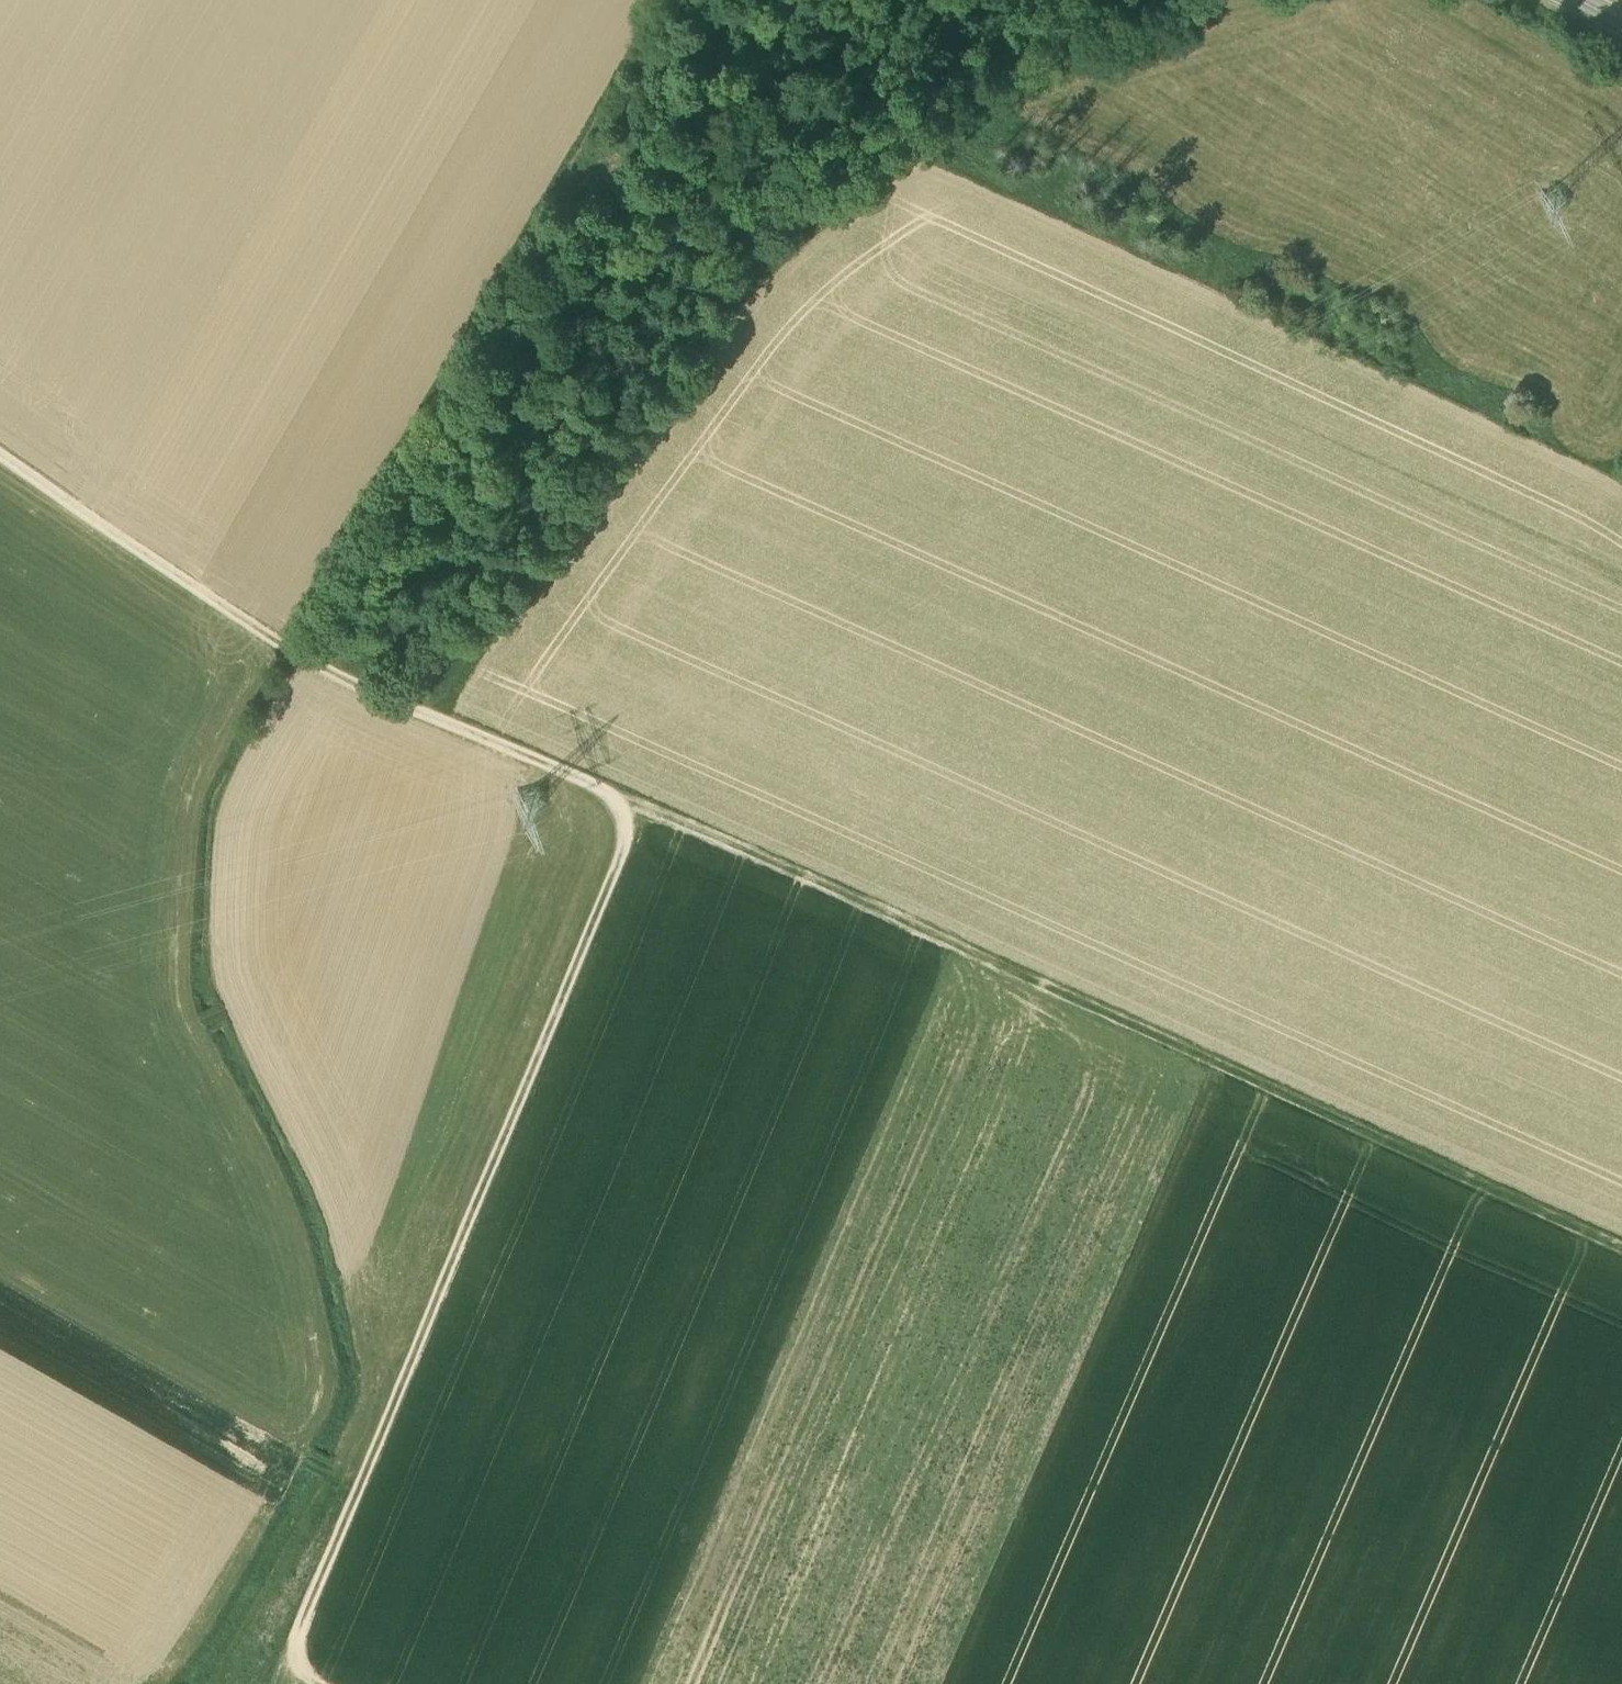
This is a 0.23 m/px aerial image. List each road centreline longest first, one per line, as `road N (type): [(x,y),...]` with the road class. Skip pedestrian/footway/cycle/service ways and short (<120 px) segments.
road 1 (track): [(1621,1250),(642,806)]
road 2 (track): [(642,806),(287,1667),(316,1683)]
road 3 (track): [(642,806),(319,671),(0,459)]

